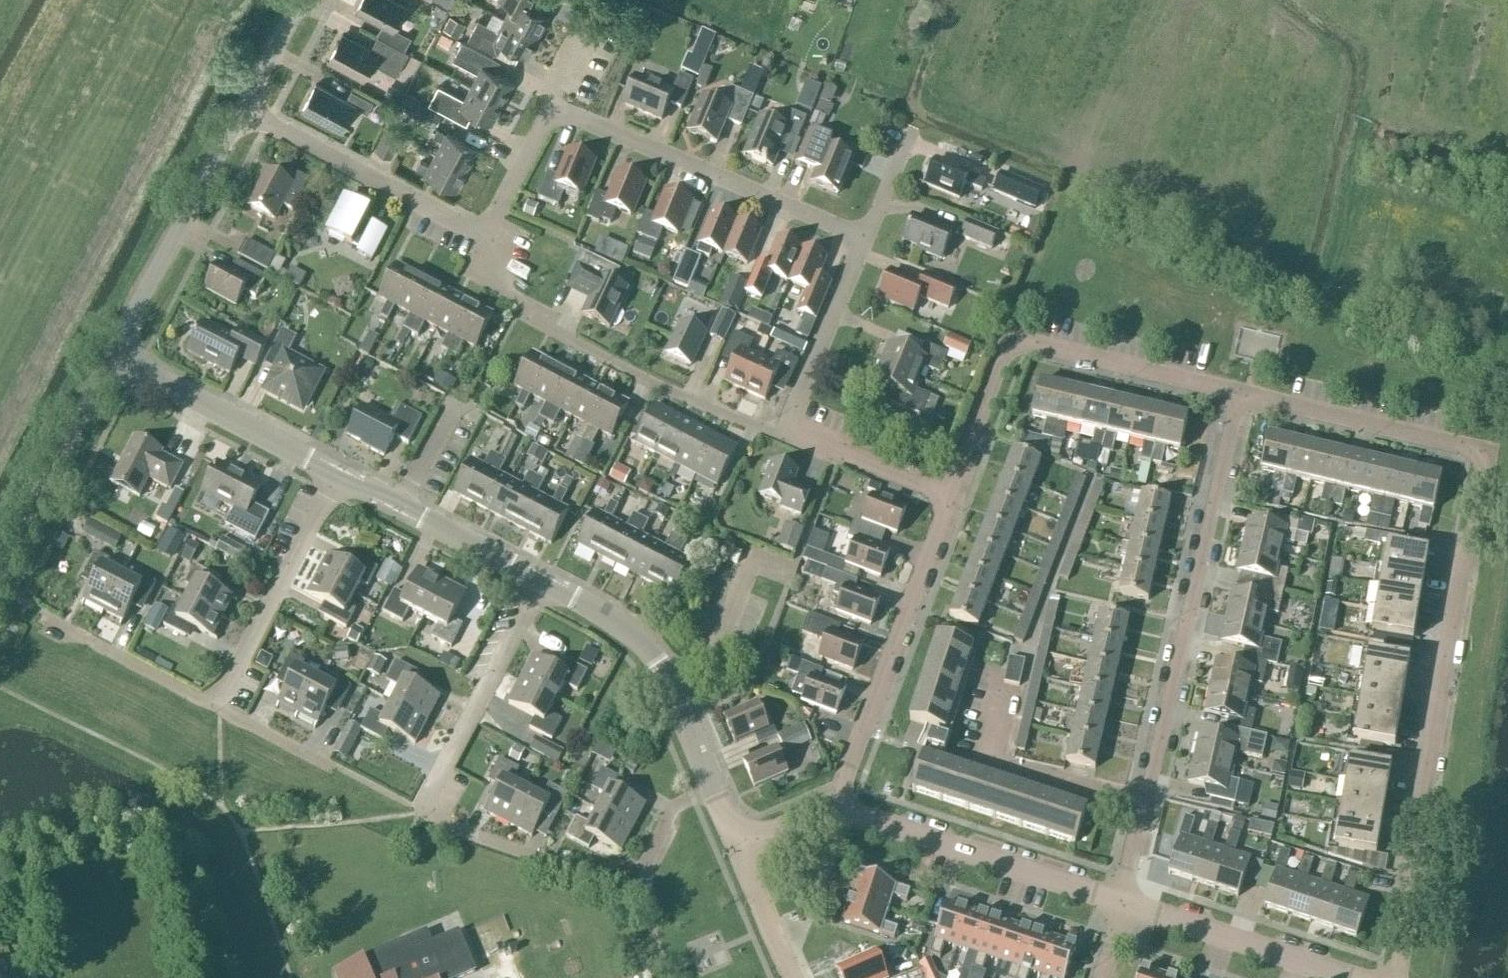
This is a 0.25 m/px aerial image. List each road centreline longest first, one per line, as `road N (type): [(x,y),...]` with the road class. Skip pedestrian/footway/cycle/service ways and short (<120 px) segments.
road 1 (residential): [(1388,977),(1403,949),(1461,569),(1475,539),(1486,468),(1472,448),(1241,394)]
road 2 (residential): [(1117,905),(1241,394)]
road 3 (residential): [(785,432),(770,433),(671,392),(533,320),(523,303),(477,275),(490,246),(485,231)]
road 4 (residential): [(554,864),(426,813),(542,585)]
road 5 (tertiary): [(739,843),(666,676),(633,633),(542,585)]
road 6 (residential): [(864,236),(554,110)]
road 7 (residential): [(834,808),(949,498)]
road 8 (tertiary): [(1117,905),(834,808)]
road 9 (tertiary): [(111,354),(245,110)]
road 10 (residential): [(485,231),(245,110)]
road 11 (residential): [(218,709),(333,475)]
road 12 (tertiary): [(333,475),(111,354)]
road 13 (residential): [(1241,394),(1027,342),(1004,350)]
road 14 (unclassified): [(0,566),(111,354)]
road 15 (tertiary): [(542,585),(333,475)]
road 16 (tertiary): [(1336,977),(1125,908)]
road 17 (residential): [(785,432),(864,236)]
road 18 (residential): [(60,625),(218,709)]
road 19 (residential): [(949,498),(785,432)]
road 20 (residential): [(949,498),(1004,350)]
road 21 (unclassified): [(799,977),(739,843)]
road 22 (residential): [(485,231),(554,110)]
road 23 (tertiary): [(245,110),(303,0)]

